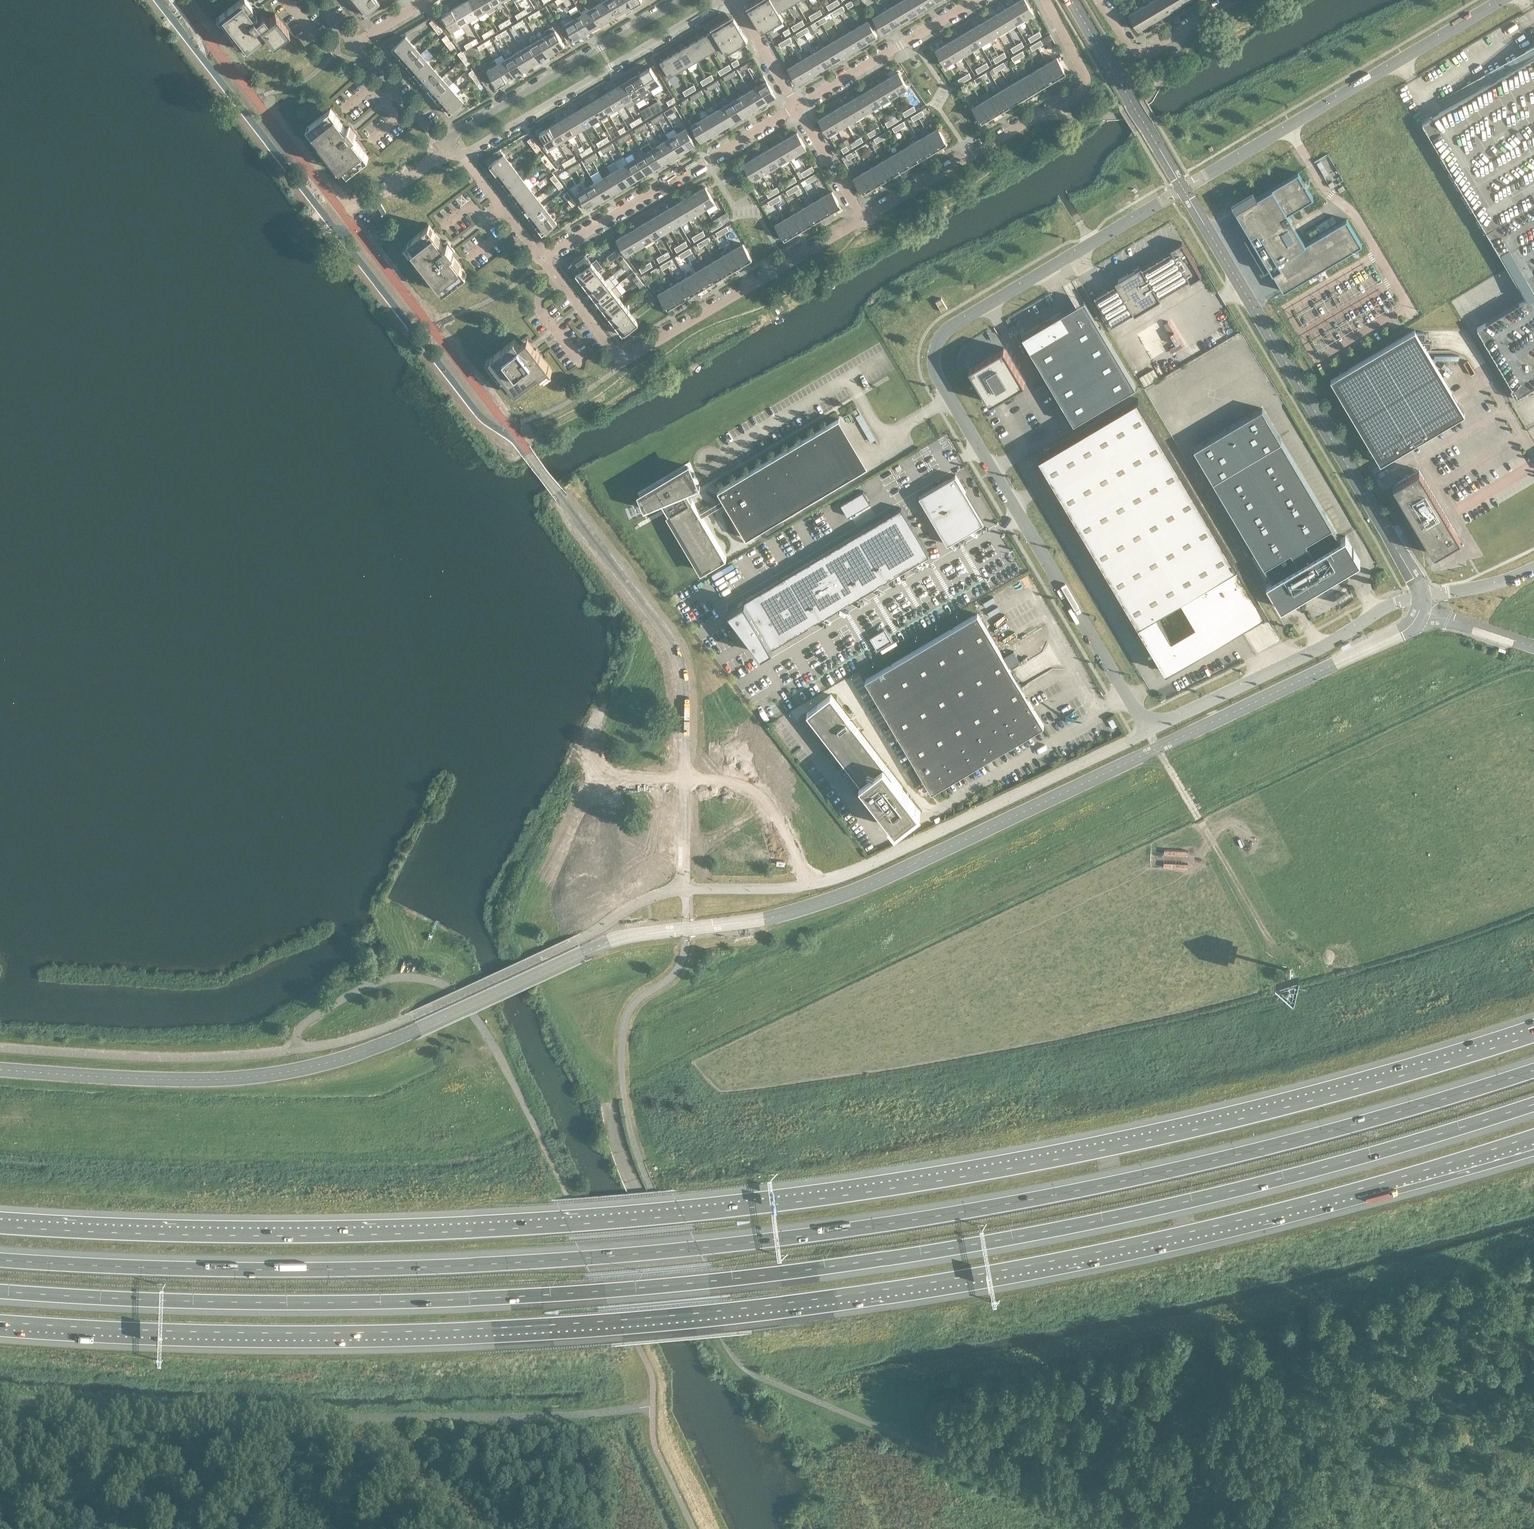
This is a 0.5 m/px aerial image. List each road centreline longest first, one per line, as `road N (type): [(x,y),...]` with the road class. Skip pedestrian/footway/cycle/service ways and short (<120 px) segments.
road 1 (motorway): [(0,1290),(308,1301),(714,1281),(1116,1215),(1354,1157),(1533,1101)]
road 2 (motorway): [(1533,1069),(1377,1118),(1113,1182),(698,1247),(432,1267),(0,1260)]
road 3 (motorway): [(0,1321),(163,1331),(431,1331),(613,1321),(888,1290),(1121,1249),(1533,1137)]
road 4 (motorway): [(1531,1035),(1107,1148),(682,1215),(319,1235),(0,1227)]
road 5 (unclassified): [(1533,567),(1490,585),(1393,602),(1266,675),(1153,721),(1127,696),(943,387),(935,361),(948,332),(1501,0)]
road 6 (residential): [(864,218),(1080,90),(1082,68),(1047,0)]
road 7 (residential): [(463,156),(722,0)]
road 8 (residential): [(540,257),(795,107)]
road 9 (residential): [(625,363),(864,218)]
road 10 (residential): [(682,0),(443,144)]
road 11 (residential): [(795,107),(976,0)]
road 12 (residential): [(1238,0),(1162,46),(1144,48),(1124,36),(1101,0)]
road 13 (residential): [(625,363),(540,257)]
road 14 (residential): [(443,144),(353,44)]
road 15 (residential): [(864,218),(795,107)]
road 16 (residential): [(540,257),(463,156)]
road 17 (residential): [(795,107),(734,0)]

